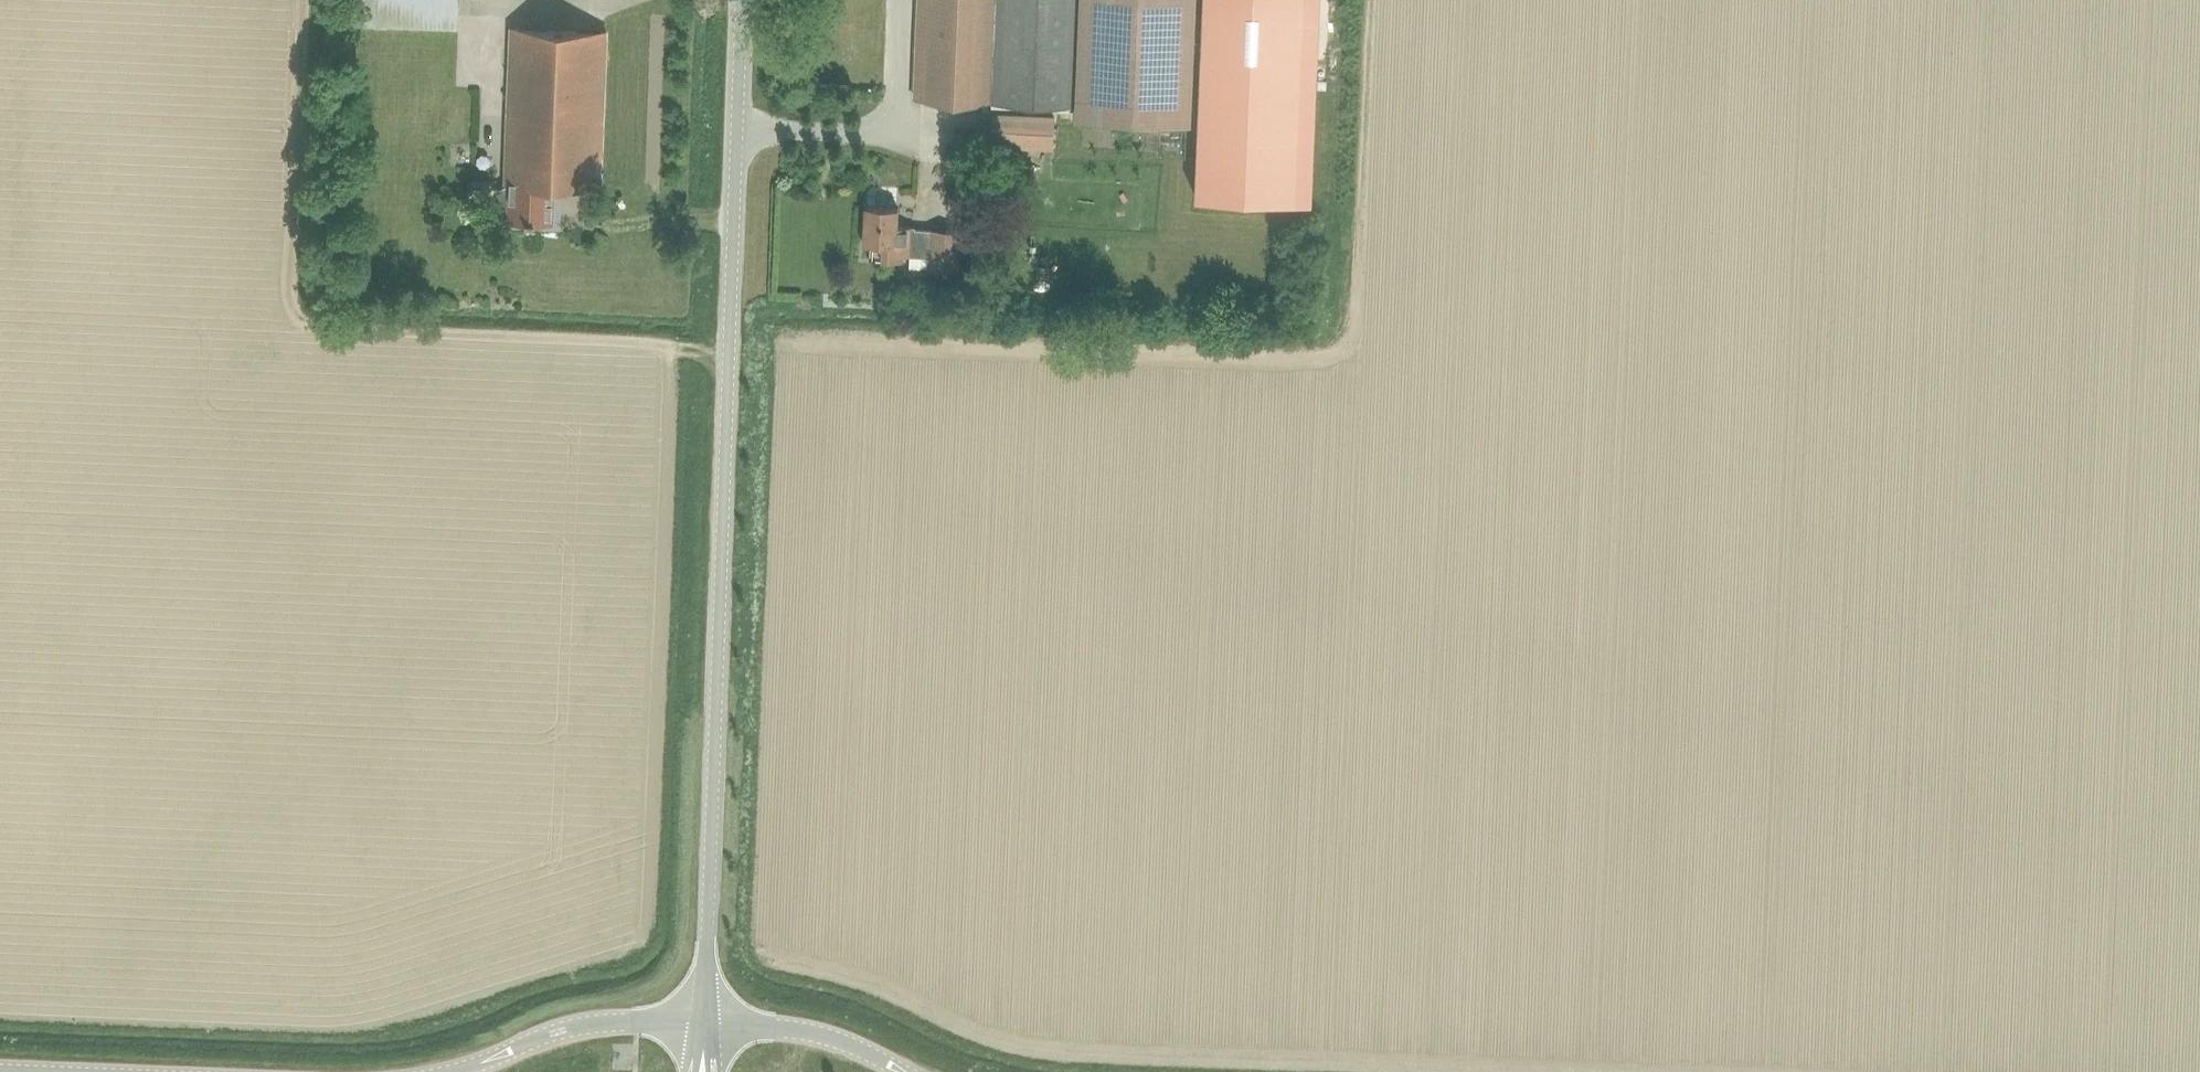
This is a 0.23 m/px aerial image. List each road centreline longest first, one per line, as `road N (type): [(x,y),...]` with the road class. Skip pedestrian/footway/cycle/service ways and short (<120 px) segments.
road 1 (unclassified): [(703,1023),(742,0)]
road 2 (unclassified): [(453,1071),(586,1026),(703,1023)]
road 3 (unclassified): [(703,1023),(806,1032),(902,1071)]

